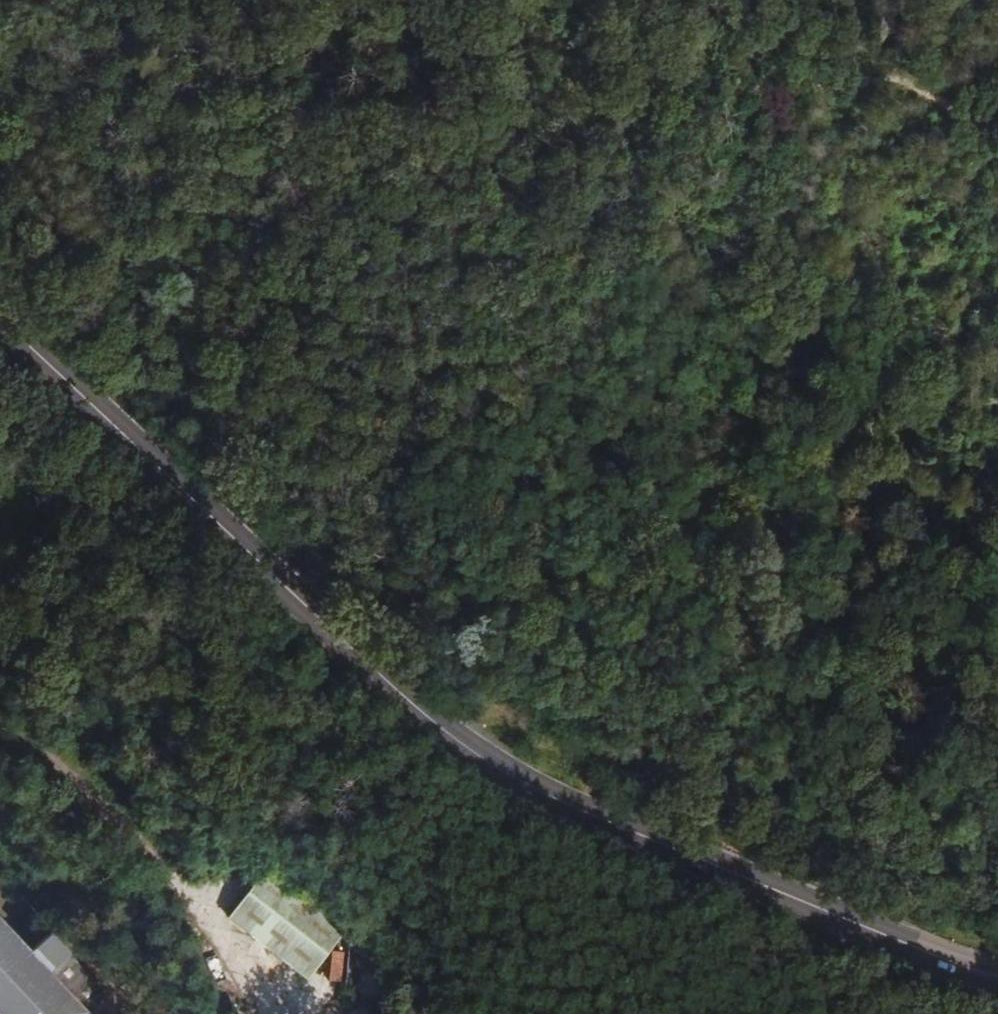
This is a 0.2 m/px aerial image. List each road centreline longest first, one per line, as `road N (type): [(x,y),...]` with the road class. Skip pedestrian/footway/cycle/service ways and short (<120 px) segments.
road 1 (primary): [(0,322),(388,684),(493,766),(566,804),(997,976)]
road 2 (track): [(724,615),(765,724),(770,756),(762,789),(736,798),(621,786),(566,804)]

